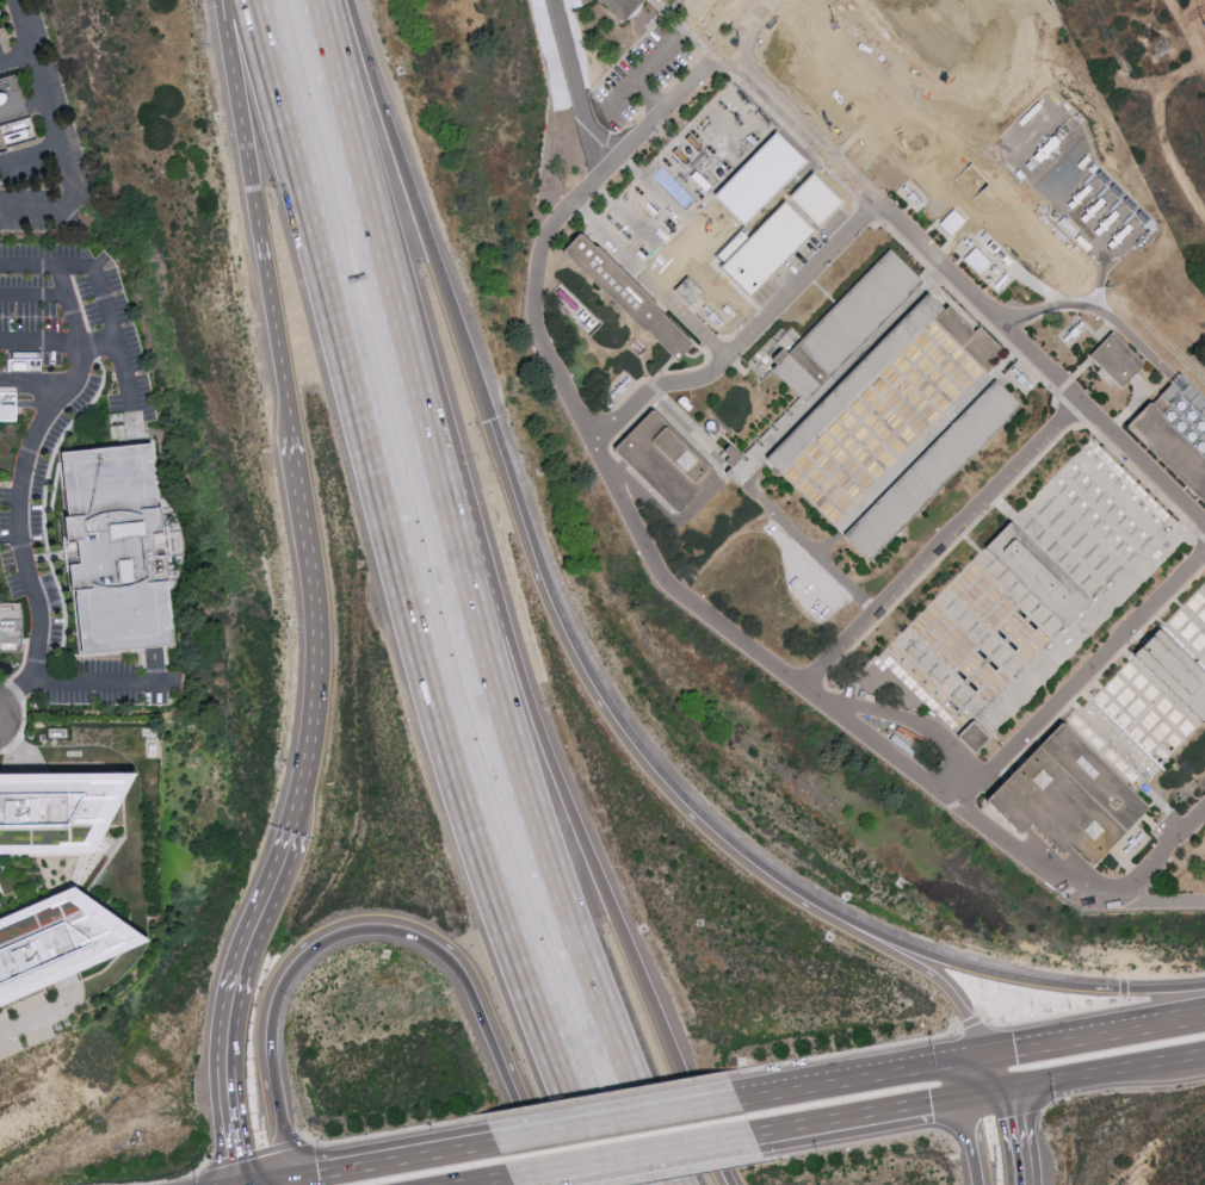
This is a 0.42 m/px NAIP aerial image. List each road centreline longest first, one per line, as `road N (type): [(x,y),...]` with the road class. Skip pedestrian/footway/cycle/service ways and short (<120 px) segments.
road 1 (motorway): [(238,0),(332,370),(482,870),(604,1184)]
road 2 (motorway): [(903,948),(710,831),(629,737),(577,657),(350,0)]
road 3 (motorway): [(693,1184),(557,888),(397,280)]
road 4 (motorway): [(682,1079),(511,644),(397,280)]
road 5 (motorway): [(295,1175),(273,1091),(272,1012),(280,986),(341,936),(376,932),(450,963),(502,1056),(553,1184)]
road 6 (motorway): [(288,417),(322,639),(316,758),(298,836)]
road 7 (motorway): [(1204,980),(1065,986),(903,948)]
road 8 (motorway): [(397,280),(324,0)]
road 9 (primary): [(509,1170),(759,1123)]
road 10 (motorway): [(219,0),(262,241)]
road 11 (motorway): [(298,836),(245,979),(233,1066)]
road 12 (primary): [(735,1094),(501,1137)]
road 13 (primary): [(1204,1013),(990,1053)]
road 14 (primary): [(501,1137),(295,1175)]
road 15 (primary): [(1000,1081),(1204,1047)]
road 16 (primary): [(759,1123),(958,1088)]
road 17 (motorway): [(262,241),(288,417)]
road 18 (primary): [(990,1053),(830,1079)]
road 19 (motorway): [(990,1053),(943,981),(903,948)]
road 20 (motorway): [(233,1066),(254,1184)]

